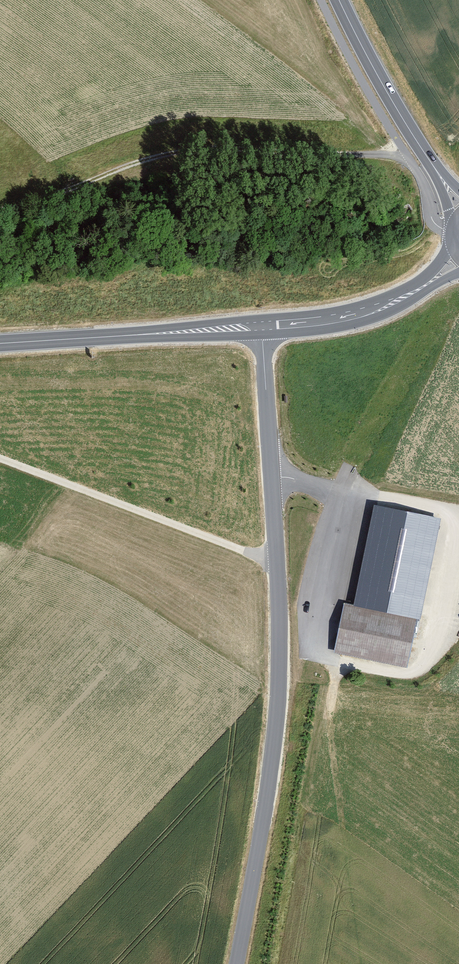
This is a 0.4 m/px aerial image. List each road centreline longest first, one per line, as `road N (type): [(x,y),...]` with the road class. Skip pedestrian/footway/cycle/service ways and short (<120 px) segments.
road 1 (tertiary): [(262,326),(279,711),(237,963)]
road 2 (track): [(0,457),(277,561)]
road 3 (secondary): [(0,344),(262,326)]
road 4 (primary): [(429,159),(340,0)]
road 5 (secondary): [(262,326),(357,315),(423,287)]

